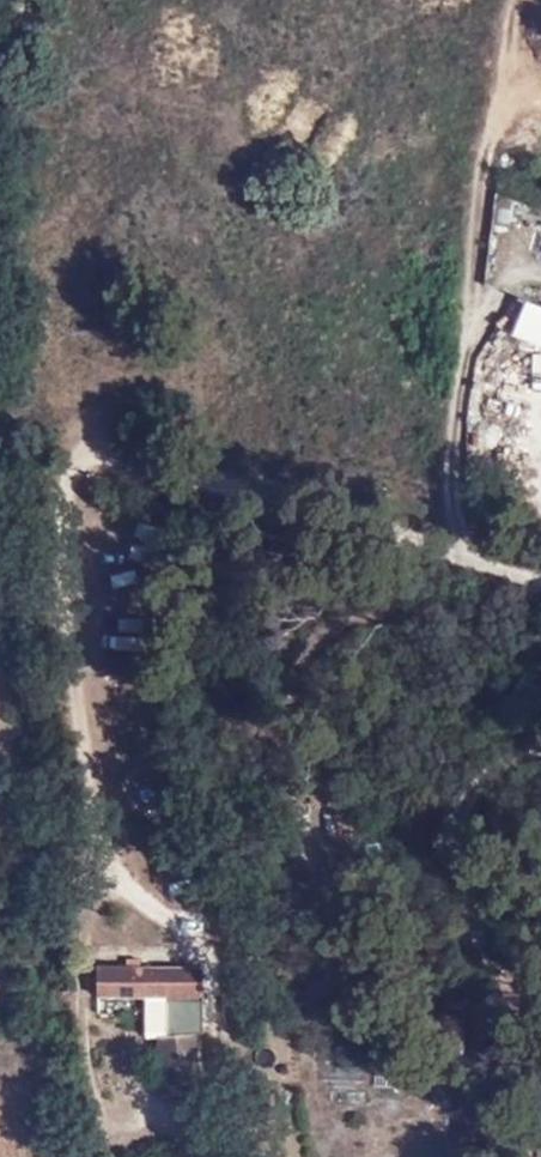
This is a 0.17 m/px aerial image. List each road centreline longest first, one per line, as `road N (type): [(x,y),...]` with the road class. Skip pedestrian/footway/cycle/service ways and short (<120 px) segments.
road 1 (unclassified): [(540,567),(102,452)]

